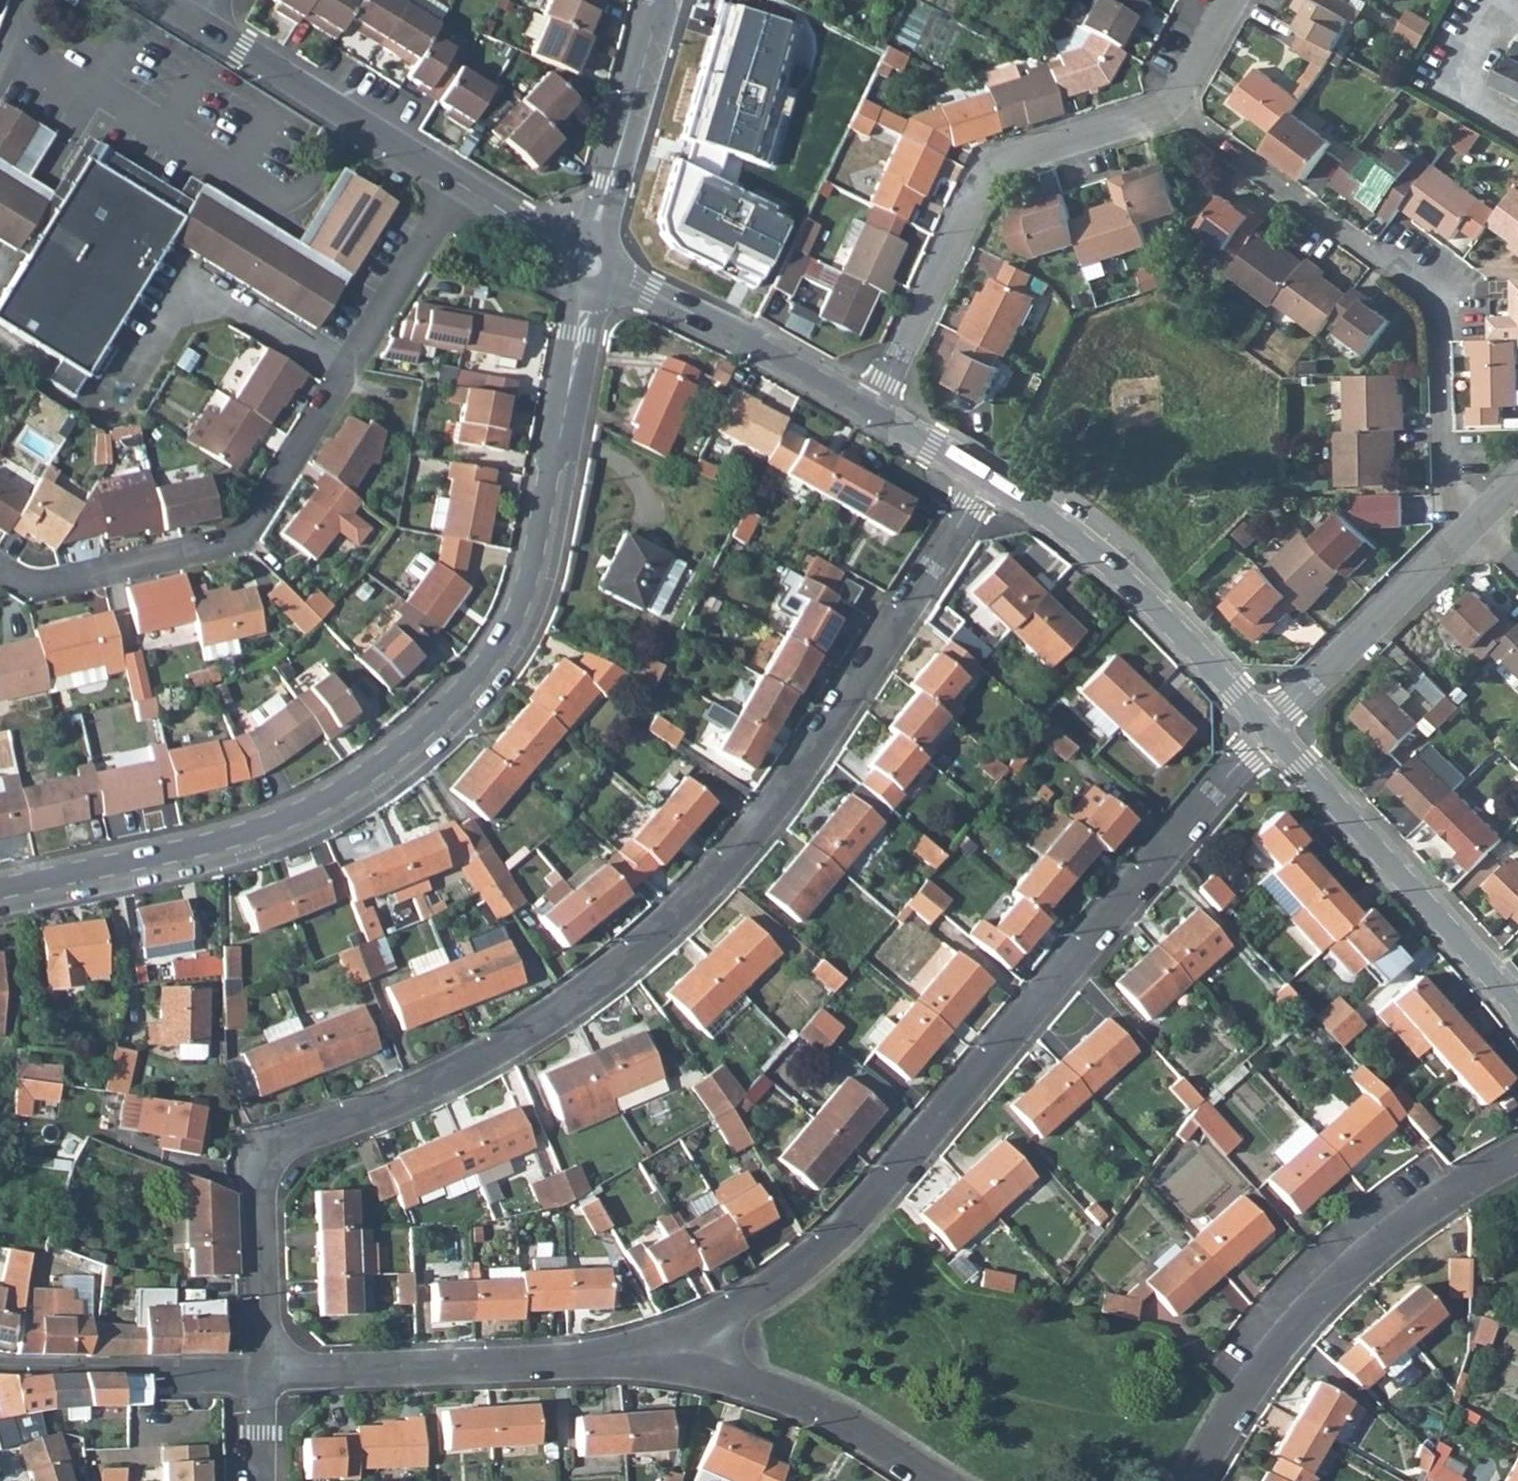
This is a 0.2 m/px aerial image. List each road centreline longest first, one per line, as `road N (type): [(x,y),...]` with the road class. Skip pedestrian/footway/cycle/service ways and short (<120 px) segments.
road 1 (residential): [(260,1375),(257,1155),(446,1075),(645,947),(787,786),(986,479)]
road 2 (residential): [(0,891),(258,838),(374,778),(458,707),(496,661),(540,563),(591,266)]
road 3 (residential): [(1268,730),(812,1258),(656,1357)]
road 4 (residential): [(0,570),(31,586),(243,537),(458,186)]
road 5 (residential): [(1172,102),(1440,301),(1445,488),(1470,522)]
road 6 (residential): [(1517,1156),(1427,1207),(1359,1258),(1301,1319),(1192,1480)]
road 7 (residential): [(871,411),(984,181),(1006,157),(1172,102)]
road 8 (residential): [(656,1357),(260,1375)]
road 9 (residential): [(986,479),(1050,519),(1139,593),(1268,730)]
road 10 (residential): [(1268,730),(1517,1015)]
road 11 (residential): [(591,266),(871,411)]
road 12 (residential): [(935,1480),(817,1408),(656,1357)]
road 13 (residential): [(458,186),(204,27)]
road 14 (residential): [(1470,522),(1268,730)]
road 15 (residential): [(663,0),(591,266)]
road 16 (residential): [(591,266),(458,186)]
road 17 (residential): [(871,411),(986,479)]

